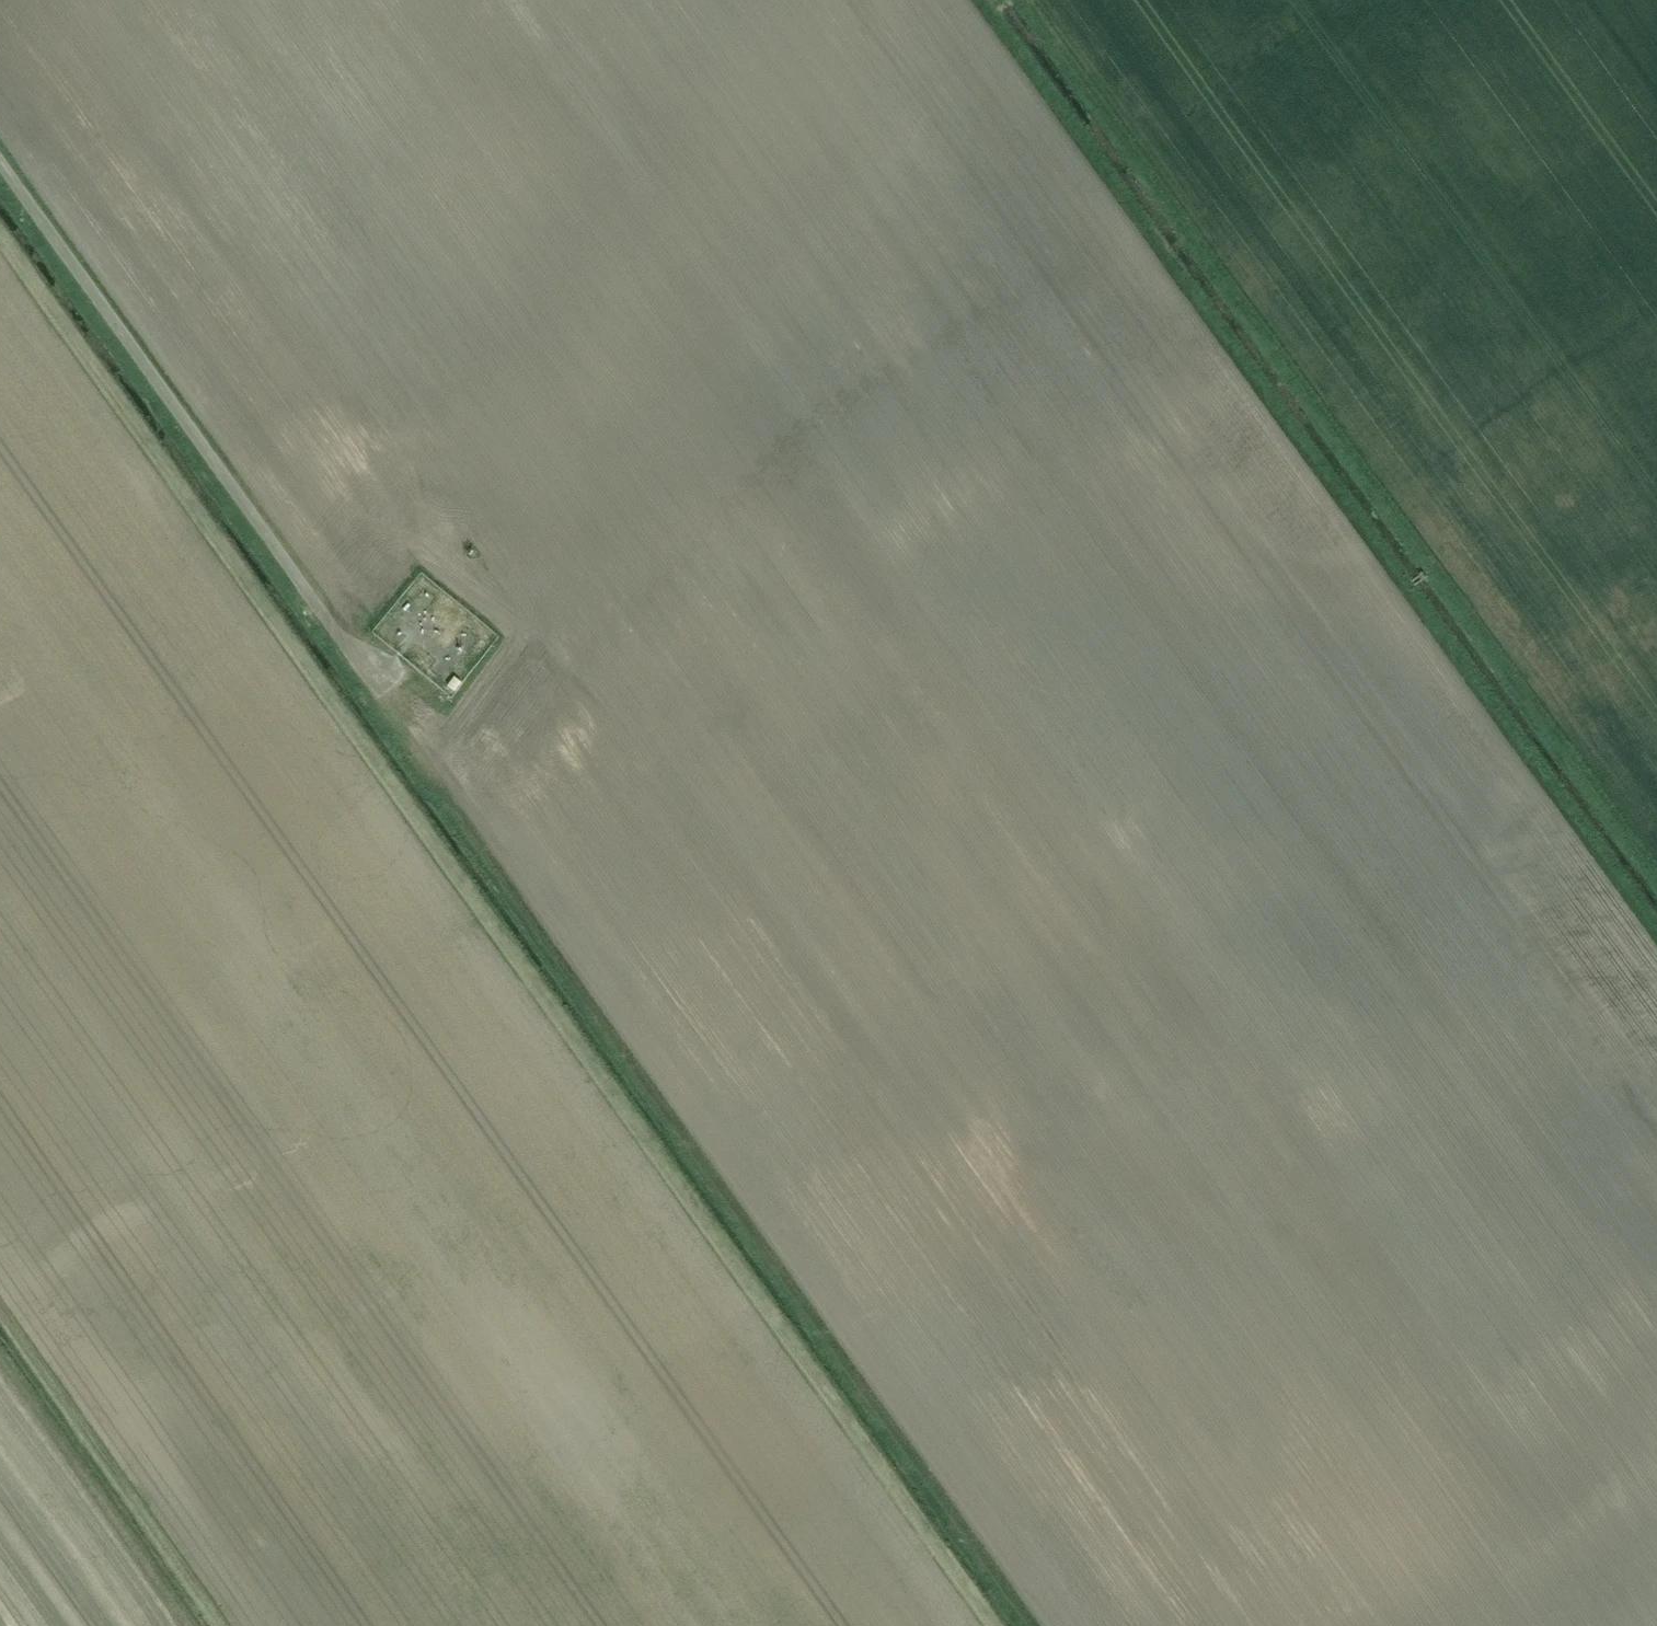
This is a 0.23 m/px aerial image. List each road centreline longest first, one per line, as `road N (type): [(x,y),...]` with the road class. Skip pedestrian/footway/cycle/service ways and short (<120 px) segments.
road 1 (unclassified): [(367,676),(0,164)]

